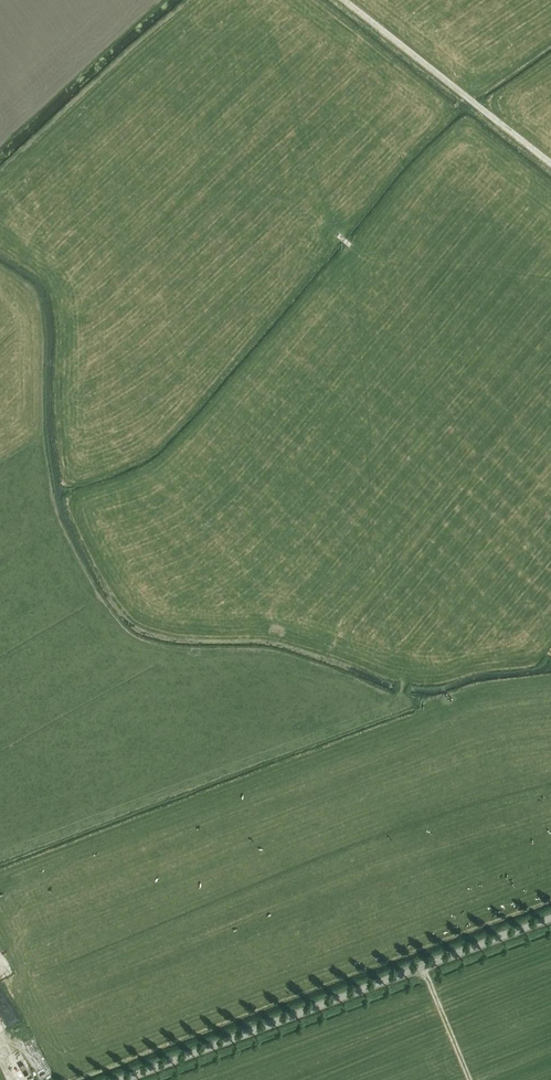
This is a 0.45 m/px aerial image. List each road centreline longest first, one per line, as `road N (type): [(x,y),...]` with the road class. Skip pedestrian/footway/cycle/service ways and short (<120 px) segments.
road 1 (unclassified): [(125,1079),(550,919)]
road 2 (track): [(349,0),(550,164)]

